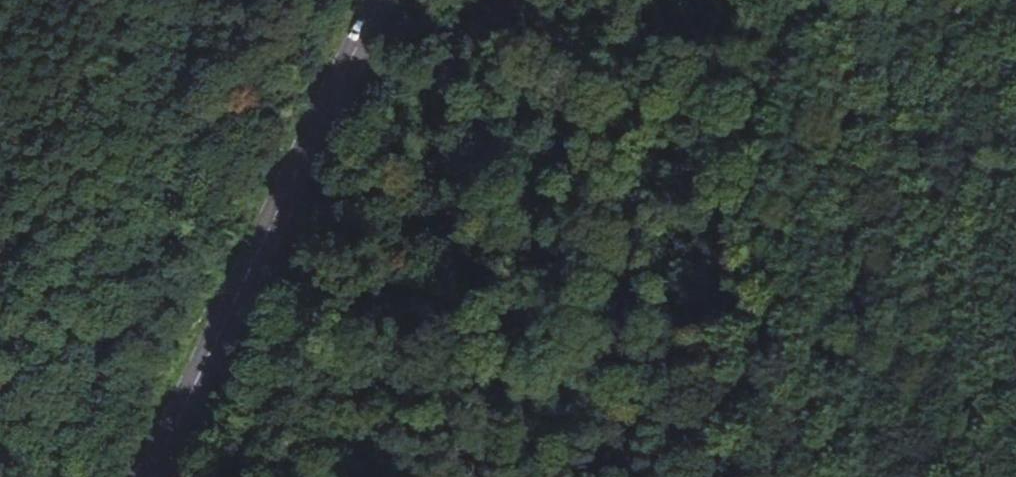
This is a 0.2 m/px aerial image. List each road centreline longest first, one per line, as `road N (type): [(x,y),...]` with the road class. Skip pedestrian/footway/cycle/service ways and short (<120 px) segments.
road 1 (secondary): [(149,476),(379,0)]
road 2 (track): [(722,476),(713,0)]

